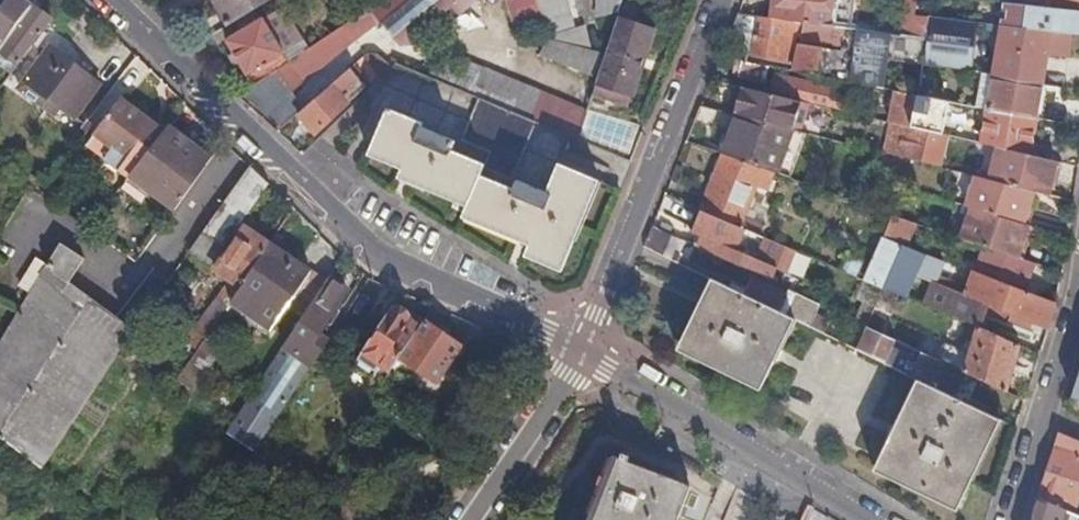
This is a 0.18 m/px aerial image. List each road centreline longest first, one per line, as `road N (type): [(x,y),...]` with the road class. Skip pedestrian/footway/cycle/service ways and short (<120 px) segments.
road 1 (unclassified): [(118,0),(370,256),(580,352)]
road 2 (residential): [(580,352),(720,0)]
road 3 (residential): [(580,352),(864,519)]
road 4 (unclassified): [(470,519),(580,352)]

